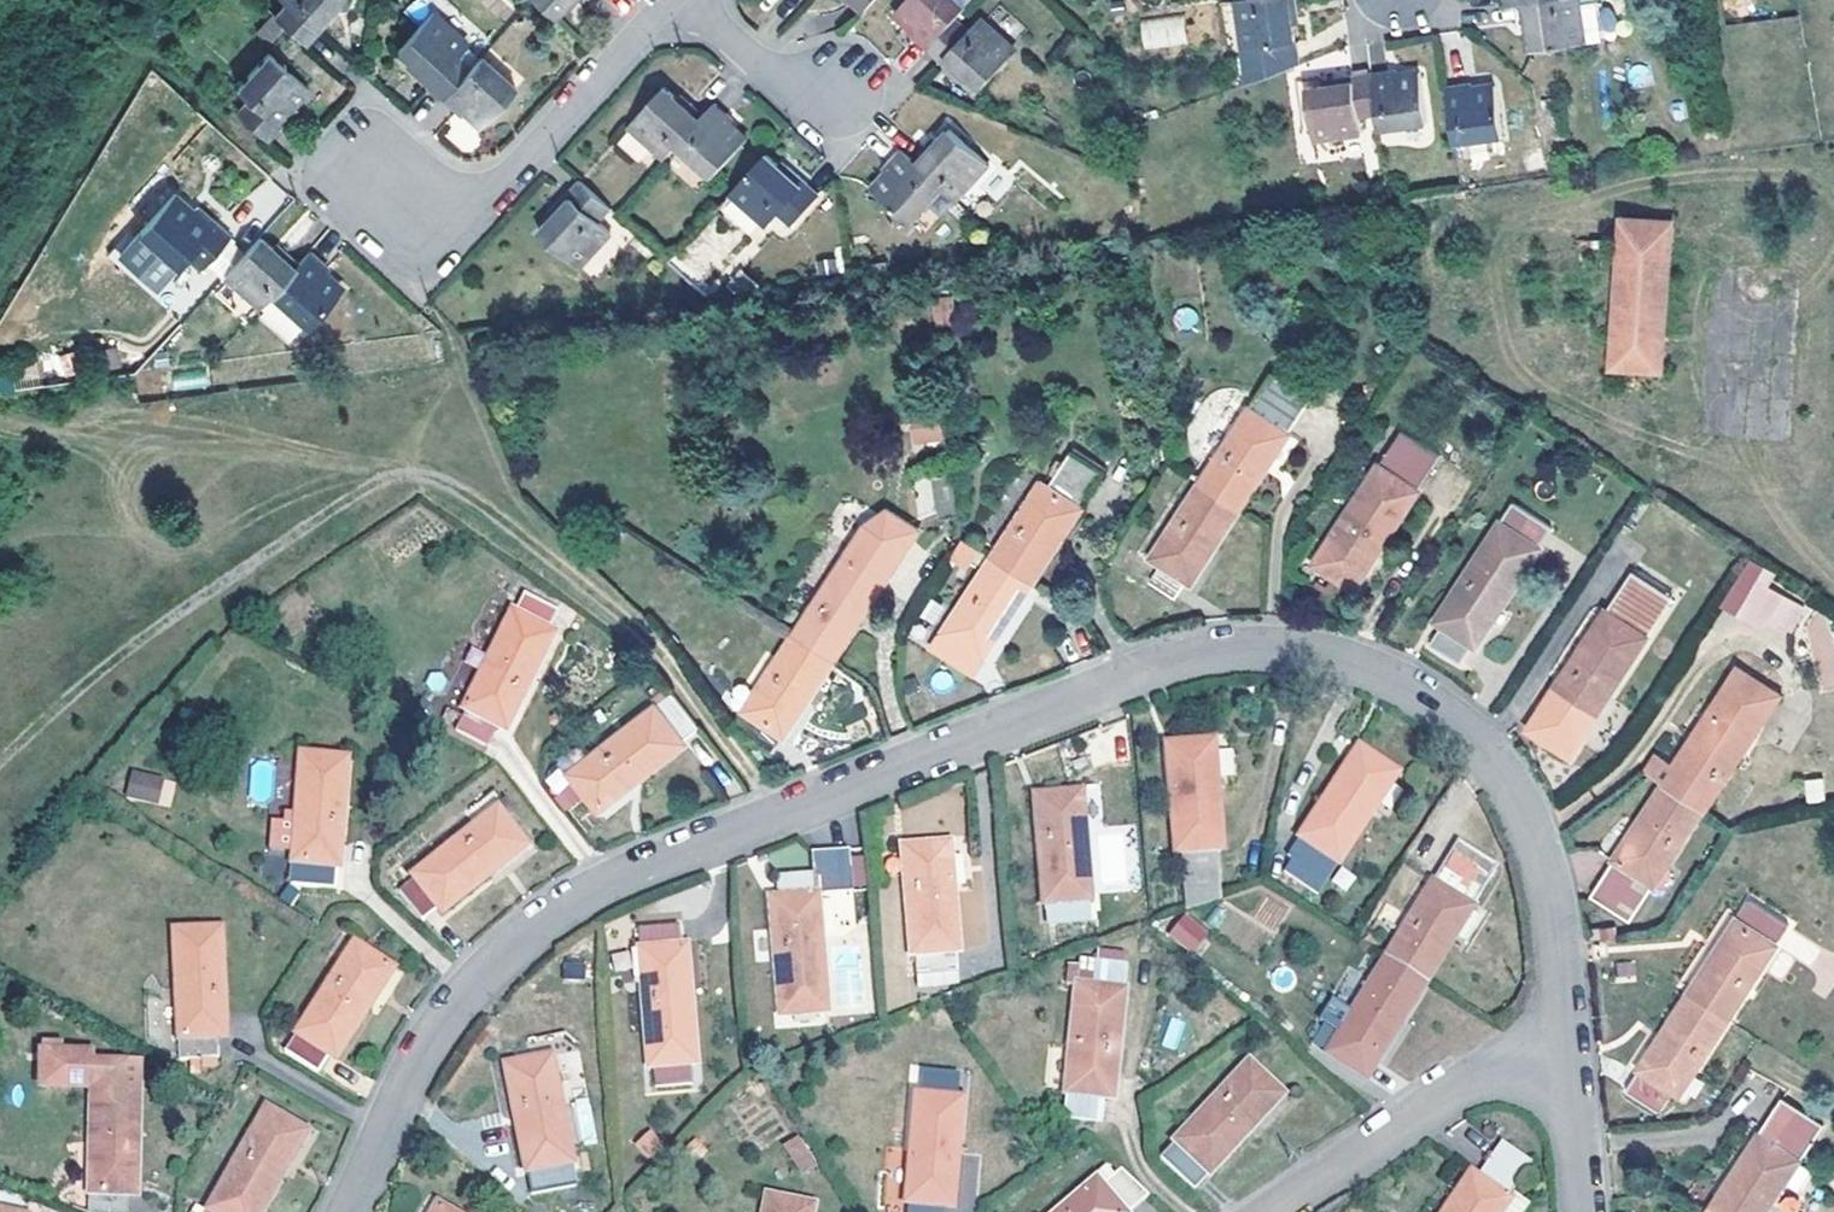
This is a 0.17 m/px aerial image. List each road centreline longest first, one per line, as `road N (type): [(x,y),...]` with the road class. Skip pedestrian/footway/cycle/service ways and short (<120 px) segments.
road 1 (residential): [(1570,1043),(1550,869),(1504,772),(1459,722),(1406,683),(1351,660),(1227,650),(1166,664),(565,908),(483,973),(449,1015),(346,1211)]
road 2 (track): [(0,759),(162,623),(371,486),(421,475),(532,537)]
road 3 (track): [(421,475),(327,455),(37,431),(0,417)]
road 4 (track): [(784,816),(654,637),(532,537)]
road 5 (track): [(0,274),(140,46),(69,0)]
road 6 (residential): [(1570,1043),(1489,1077),(1272,1211)]
road 7 (residential): [(673,0),(491,197)]
road 8 (track): [(140,46),(167,59),(311,182)]
road 9 (residential): [(832,86),(764,68),(690,0)]
road 10 (residential): [(1586,1211),(1570,1043)]

